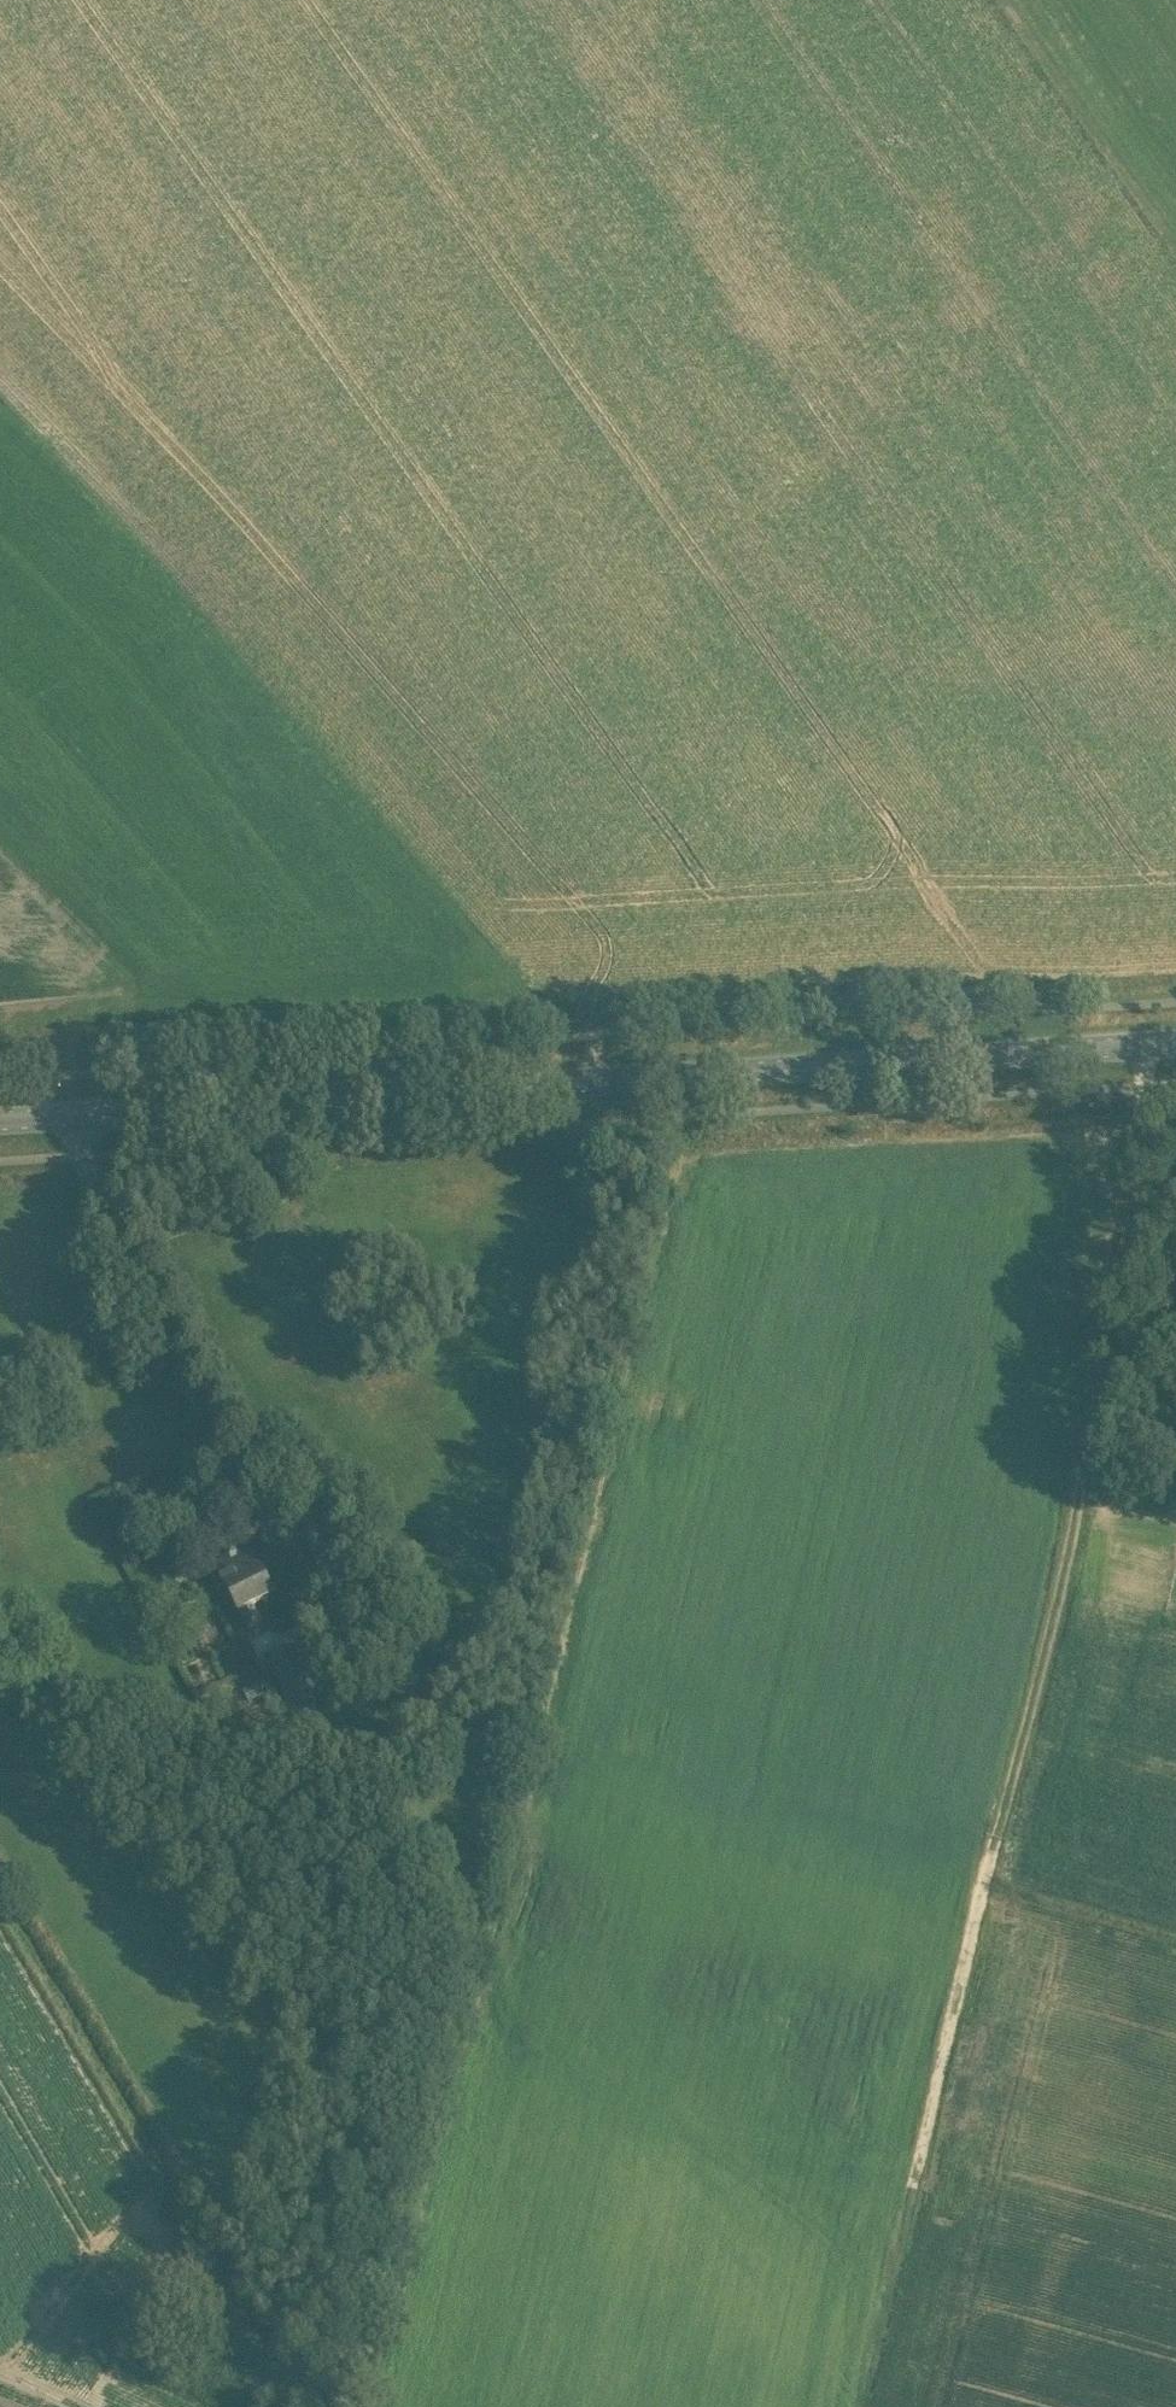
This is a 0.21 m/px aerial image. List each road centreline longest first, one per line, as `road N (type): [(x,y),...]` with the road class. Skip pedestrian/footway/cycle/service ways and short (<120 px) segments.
road 1 (track): [(1158,1044),(1146,1083),(1118,1311),(860,2406)]
road 2 (secondary): [(0,1121),(1175,1043)]
road 3 (track): [(1012,0),(1175,230)]

